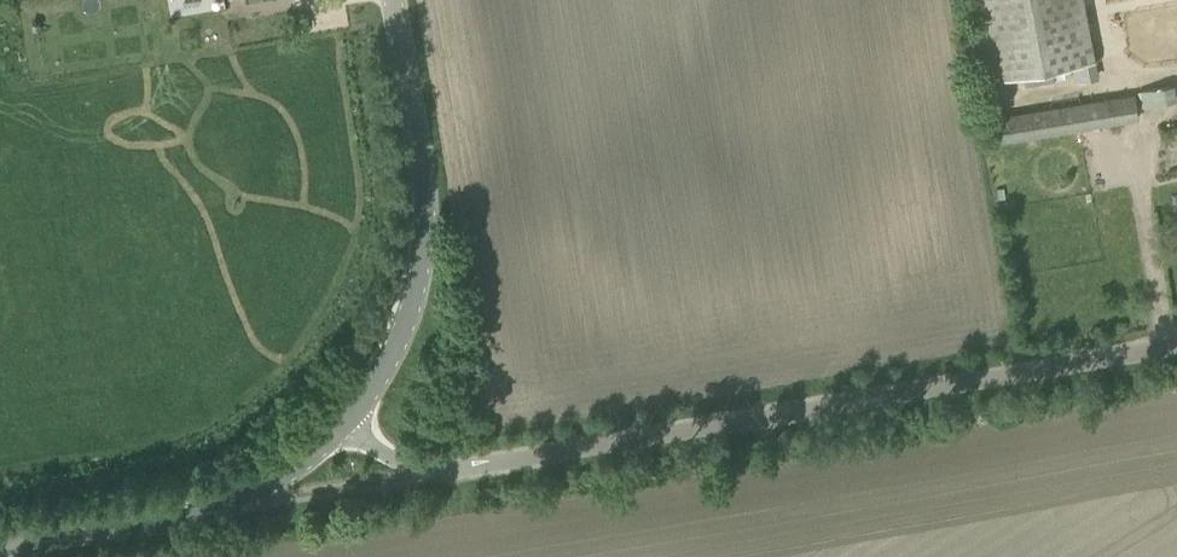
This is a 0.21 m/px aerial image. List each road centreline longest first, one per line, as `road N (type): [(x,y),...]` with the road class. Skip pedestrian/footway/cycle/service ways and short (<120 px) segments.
road 1 (unclassified): [(349,426),(385,457),(432,478),(1176,350)]
road 2 (tertiary): [(349,426),(397,362),(426,279),(432,204),(396,0)]
road 3 (tertiary): [(0,548),(193,511),(269,487),(349,426)]

